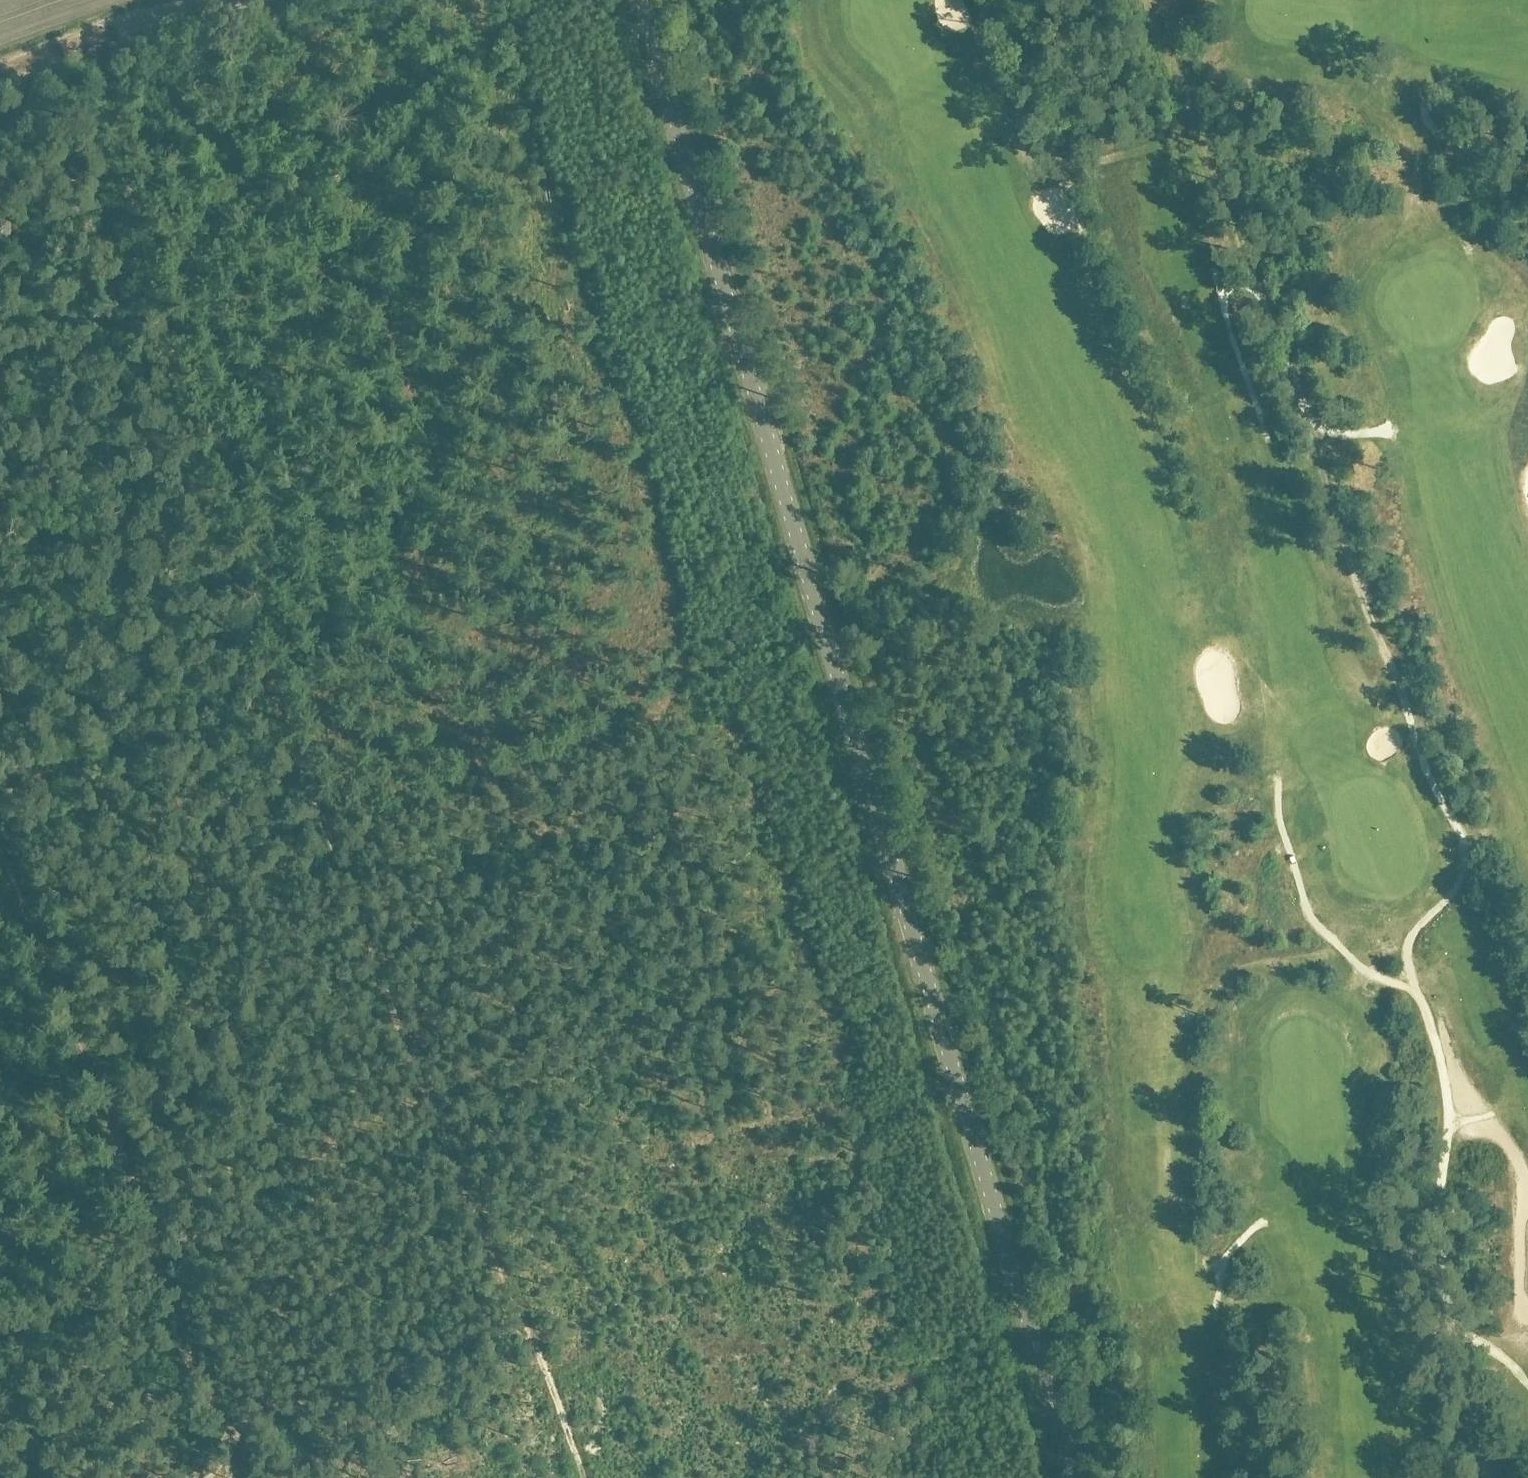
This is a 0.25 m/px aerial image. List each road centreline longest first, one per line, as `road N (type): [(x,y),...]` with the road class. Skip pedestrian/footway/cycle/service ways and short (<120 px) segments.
road 1 (unclassified): [(1077,1477),(641,0)]
road 2 (track): [(208,0),(0,73)]

